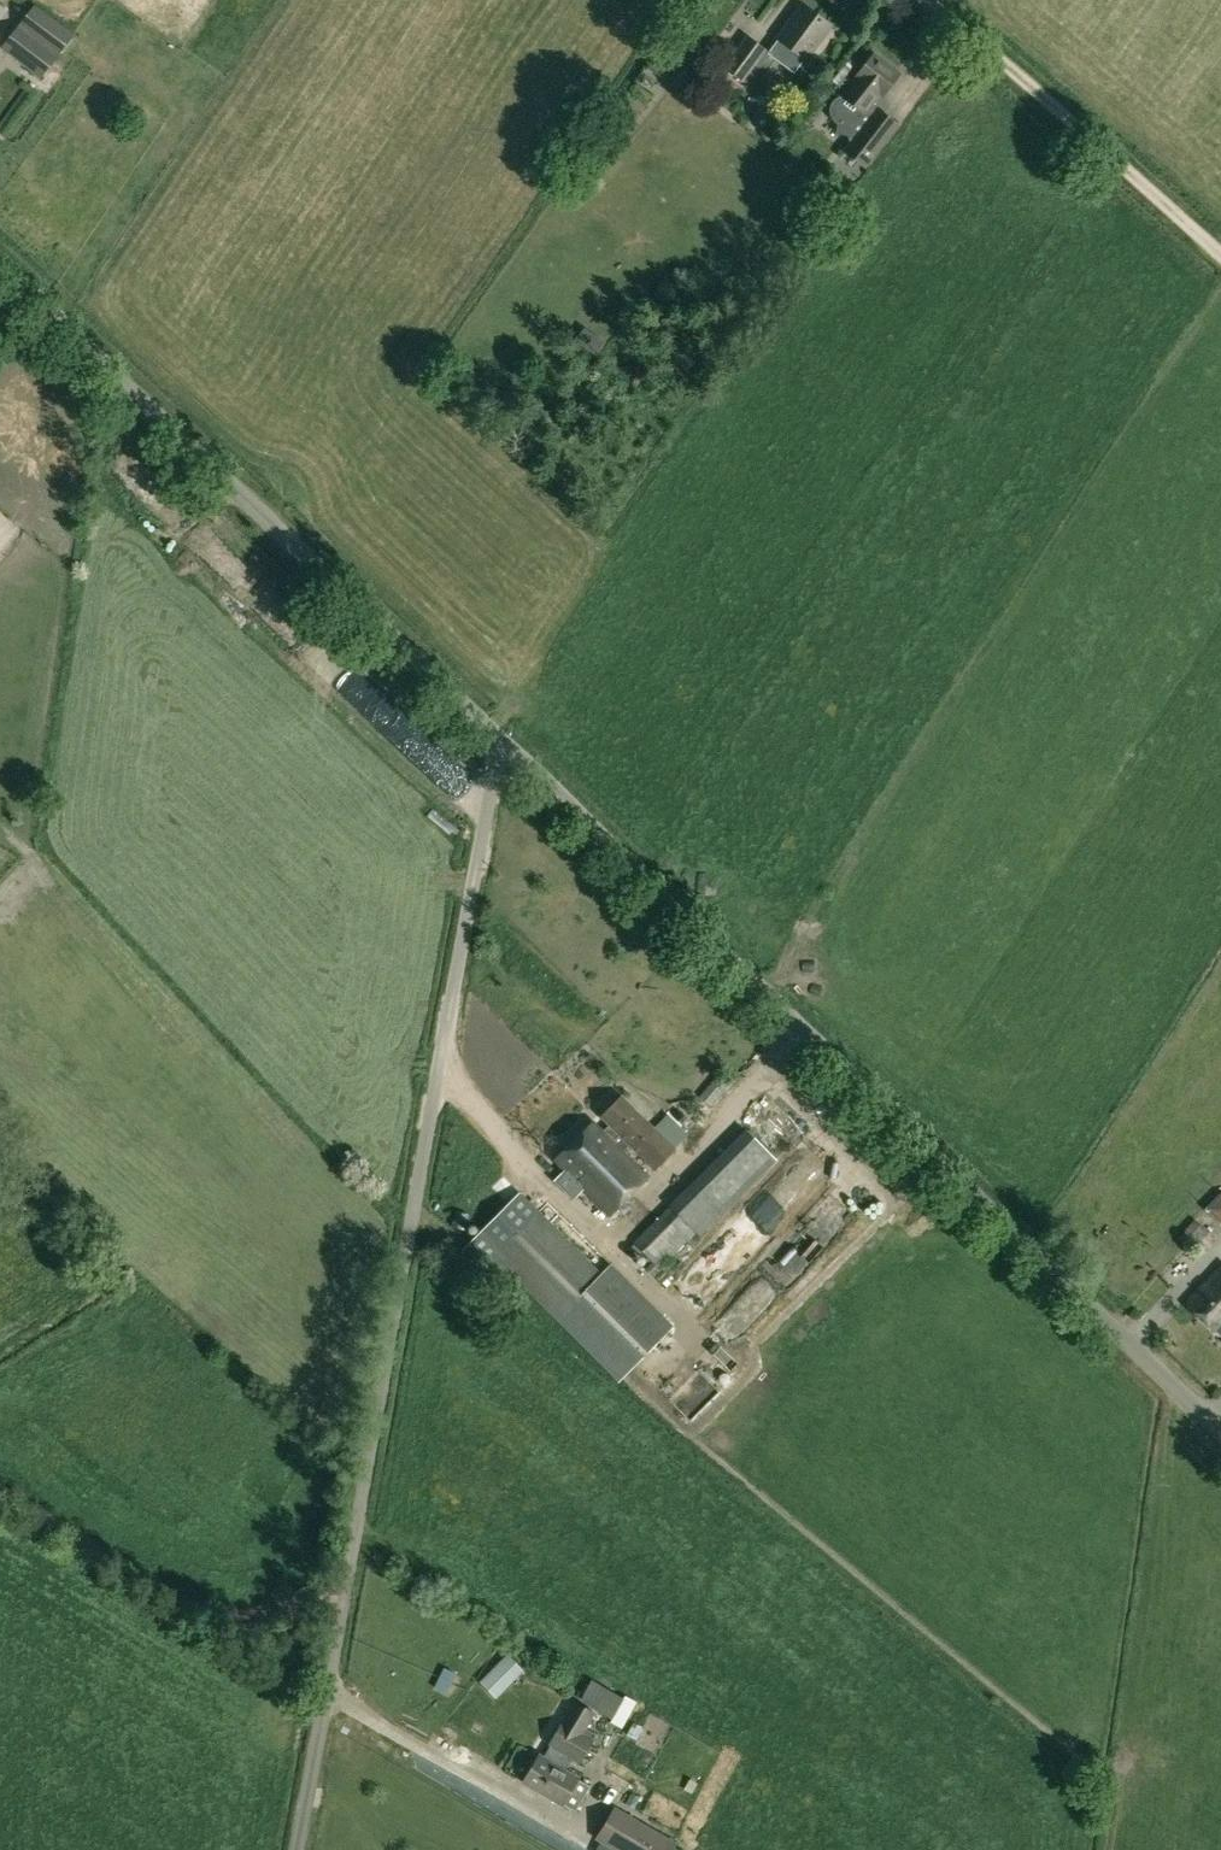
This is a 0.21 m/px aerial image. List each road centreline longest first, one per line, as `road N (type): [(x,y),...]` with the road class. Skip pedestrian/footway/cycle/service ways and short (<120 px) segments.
road 1 (unclassified): [(294,1849),(495,746)]
road 2 (unclassified): [(1220,1436),(495,746)]
road 3 (unclassified): [(495,746),(0,269)]
road 4 (track): [(1220,256),(929,0)]

